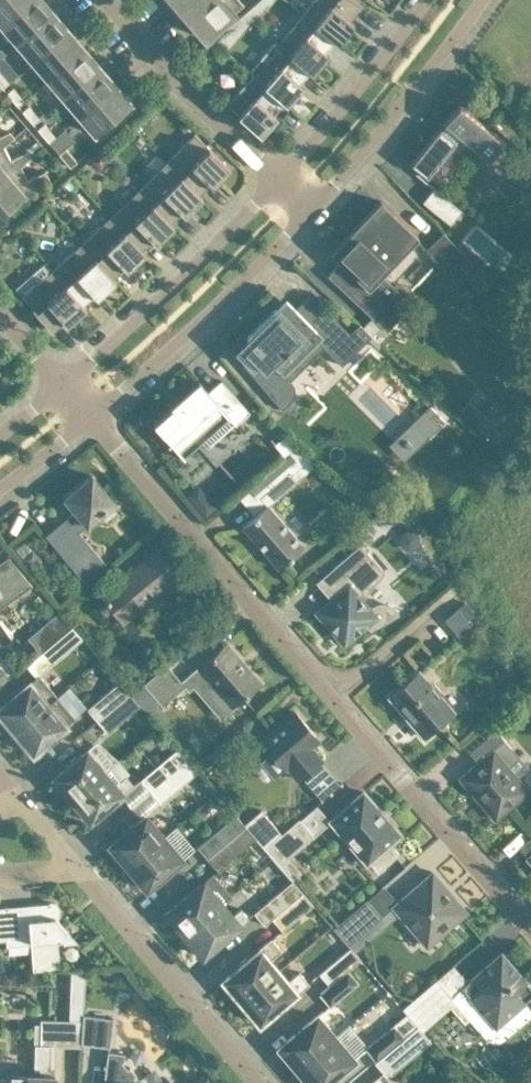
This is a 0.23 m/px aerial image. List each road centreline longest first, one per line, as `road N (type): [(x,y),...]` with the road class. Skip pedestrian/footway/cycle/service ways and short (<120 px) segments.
road 1 (residential): [(530,928),(91,417)]
road 2 (residential): [(91,417),(312,208)]
road 3 (residential): [(278,178),(62,383)]
road 4 (residential): [(258,1082),(79,869)]
road 5 (residential): [(312,208),(480,0)]
road 6 (residential): [(278,178),(180,87),(109,0)]
road 7 (residential): [(424,0),(278,178)]

